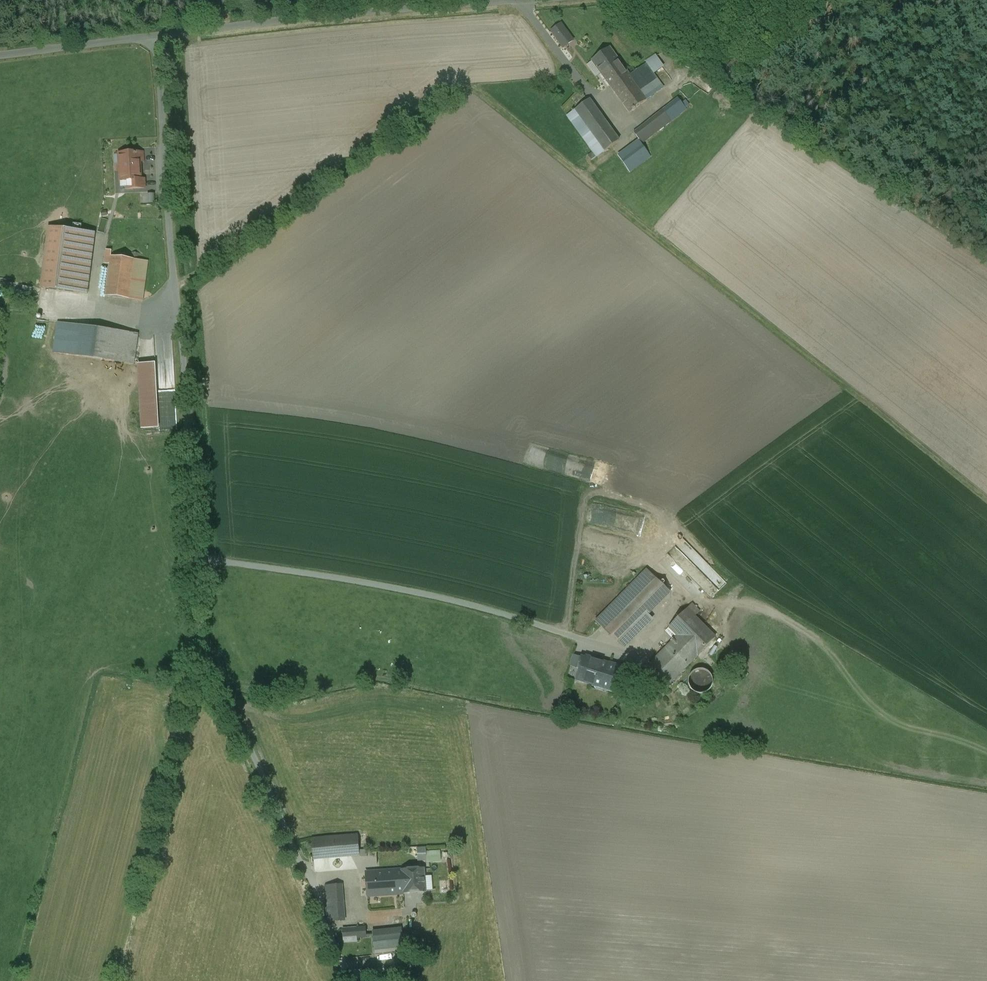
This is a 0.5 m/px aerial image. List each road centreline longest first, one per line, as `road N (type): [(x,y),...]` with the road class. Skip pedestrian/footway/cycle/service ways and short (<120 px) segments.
road 1 (track): [(175,291),(463,85),(986,501)]
road 2 (unclassified): [(157,36),(203,657),(350,980)]
road 3 (residential): [(157,36),(527,0)]
road 4 (residential): [(0,56),(157,36)]

